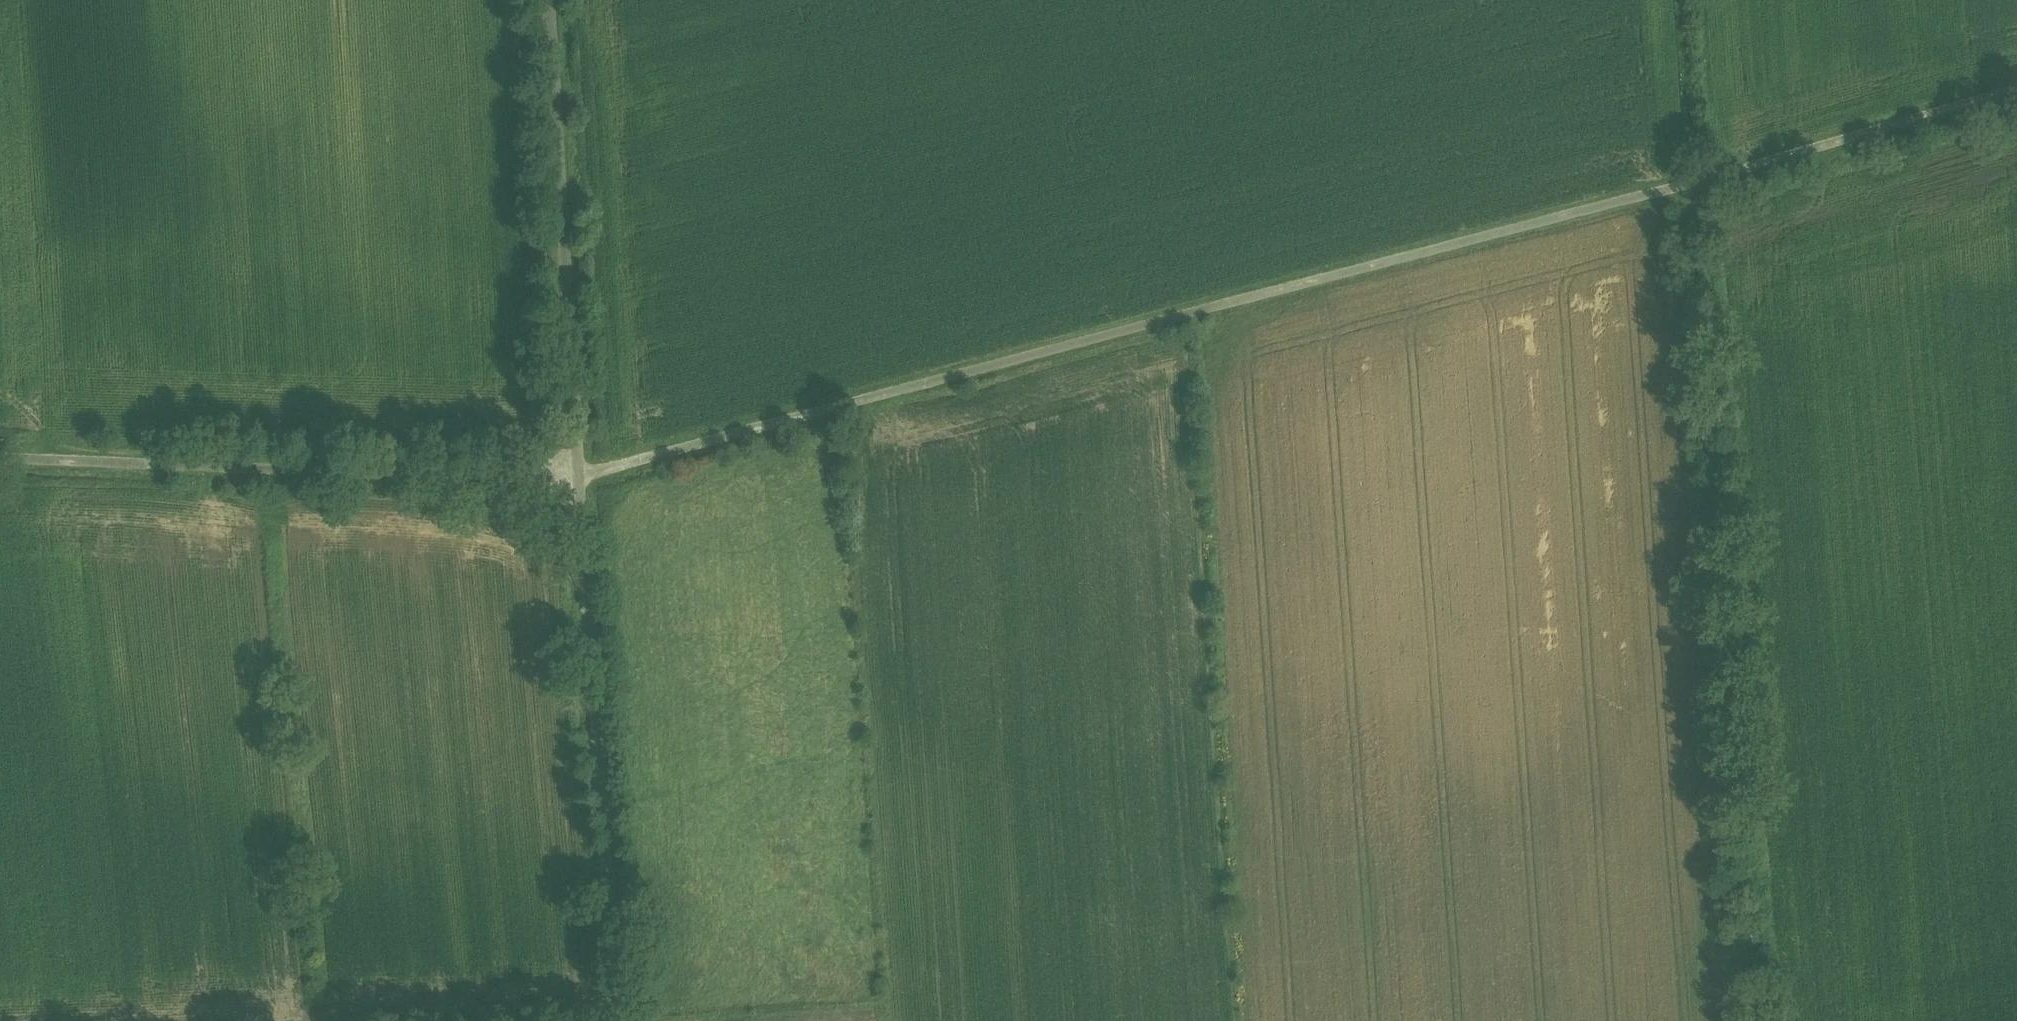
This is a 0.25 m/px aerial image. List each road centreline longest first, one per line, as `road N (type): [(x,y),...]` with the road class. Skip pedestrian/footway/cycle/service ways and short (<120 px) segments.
road 1 (unclassified): [(2016,89),(577,479)]
road 2 (track): [(0,453),(577,479)]
road 3 (residential): [(619,1020),(577,479)]
road 4 (residential): [(577,479),(548,0)]

